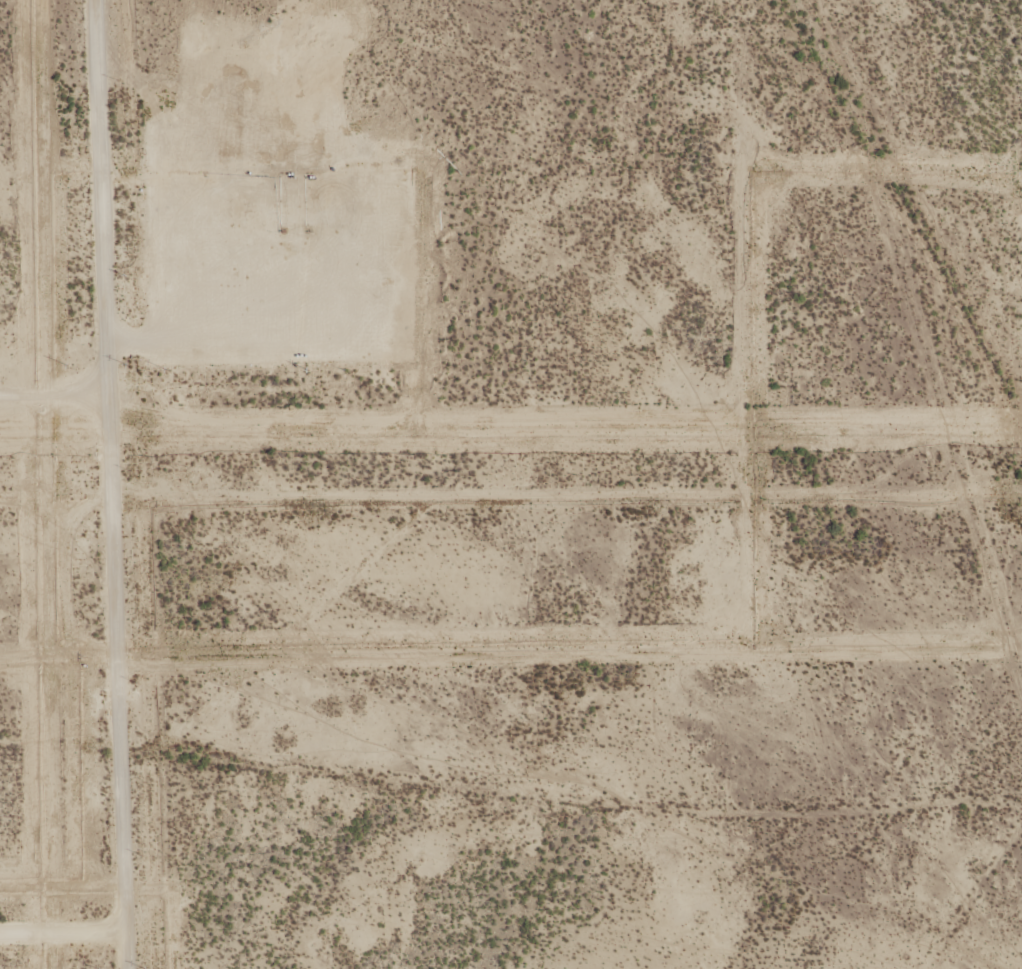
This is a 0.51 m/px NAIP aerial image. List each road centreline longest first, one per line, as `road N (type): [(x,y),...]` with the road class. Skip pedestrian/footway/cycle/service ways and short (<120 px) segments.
road 1 (track): [(0,721),(840,810),(1021,790)]
road 2 (track): [(909,968),(1021,792)]

